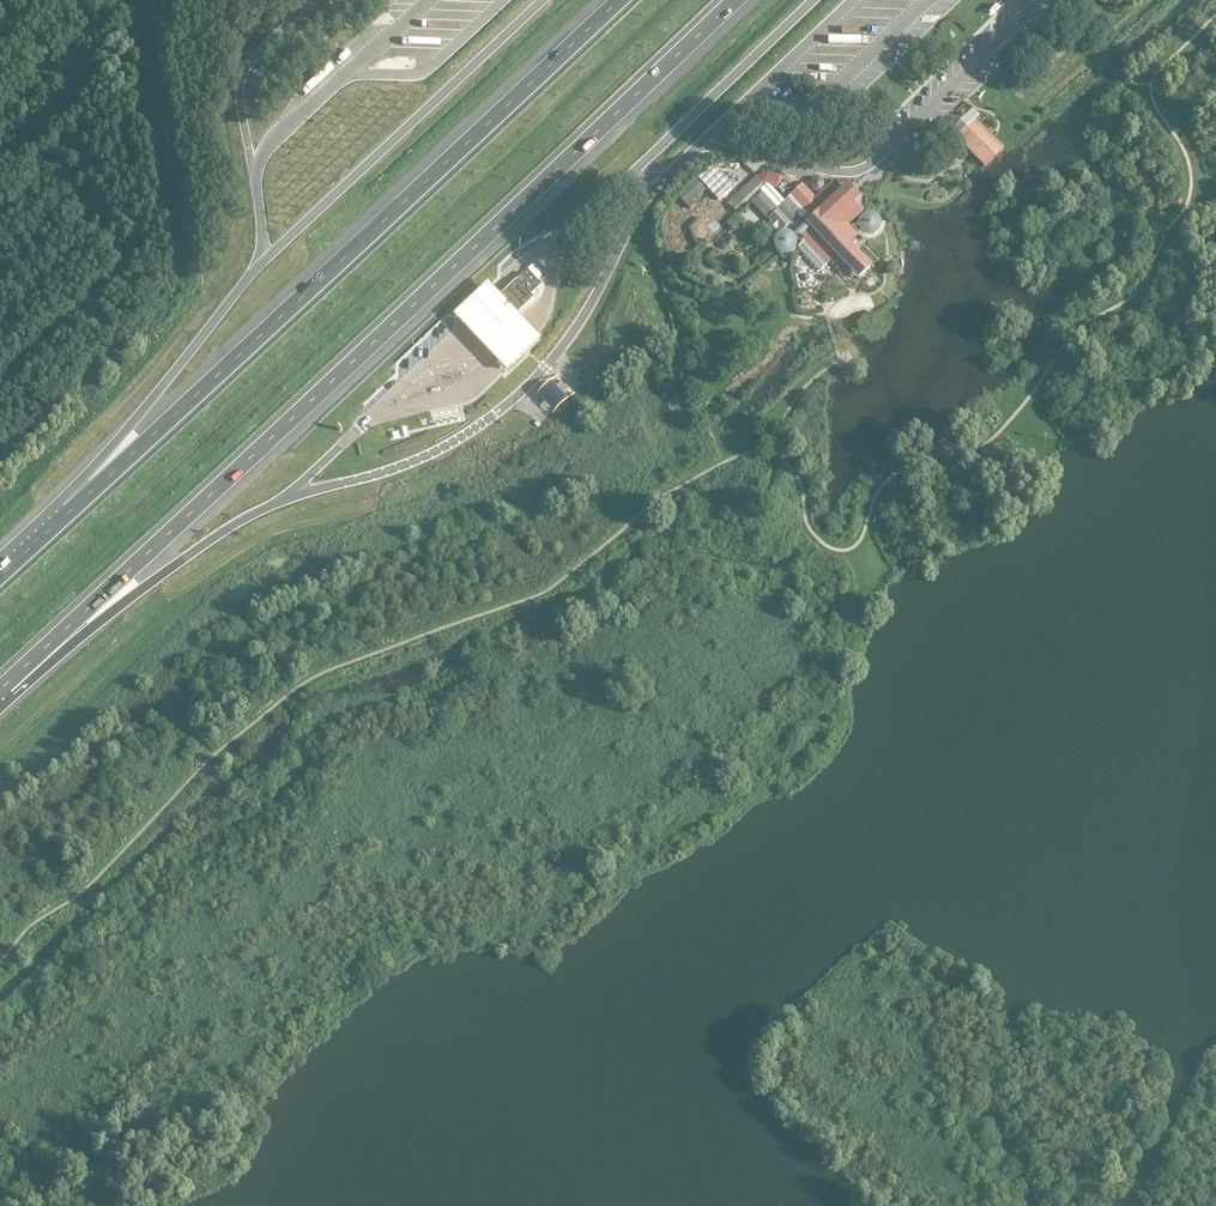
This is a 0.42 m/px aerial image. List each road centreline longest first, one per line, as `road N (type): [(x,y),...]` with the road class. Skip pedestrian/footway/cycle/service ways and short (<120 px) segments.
road 1 (motorway): [(2,688),(735,0)]
road 2 (motorway): [(620,0),(70,512)]
road 3 (motorway): [(2,688),(24,686),(201,548),(283,500)]
road 4 (motorway): [(229,300),(70,512)]

